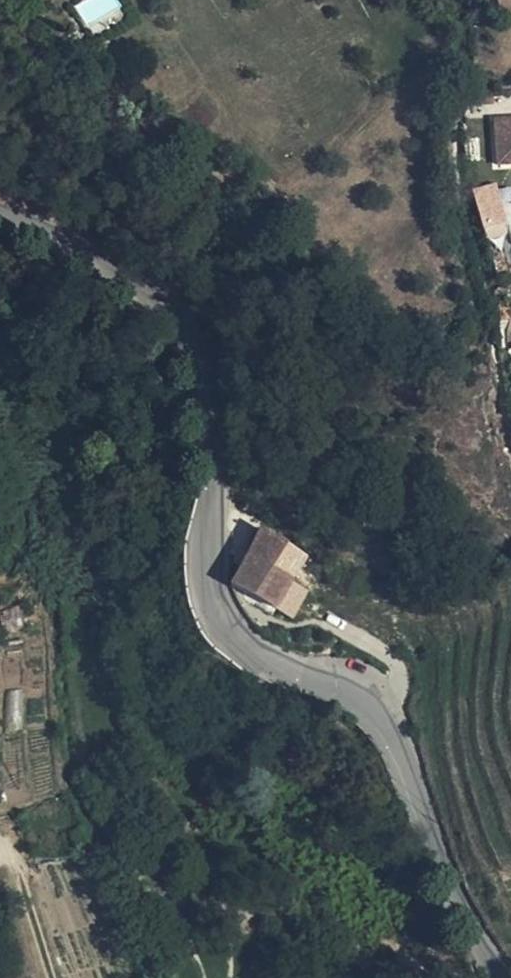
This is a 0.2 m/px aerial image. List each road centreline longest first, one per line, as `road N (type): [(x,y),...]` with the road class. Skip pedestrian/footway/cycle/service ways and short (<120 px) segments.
road 1 (tertiary): [(503,977),(381,719),(340,691),(259,661),(221,622),(204,568),(217,469),(190,351),(151,287),(60,233),(0,213)]

